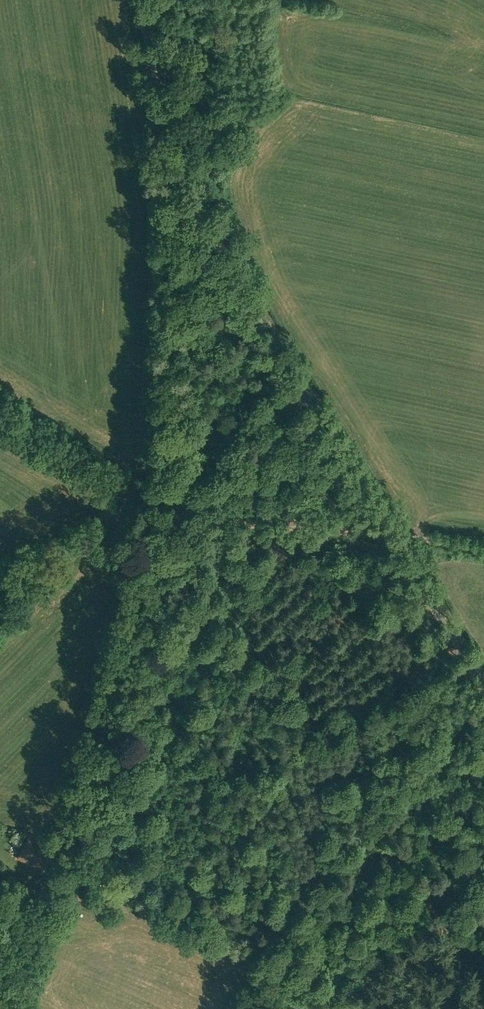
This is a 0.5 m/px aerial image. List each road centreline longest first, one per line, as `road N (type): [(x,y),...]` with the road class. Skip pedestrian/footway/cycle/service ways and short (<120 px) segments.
road 1 (unclassified): [(8,1008),(57,901),(159,546),(173,164)]
road 2 (unclassified): [(483,683),(173,164)]
road 3 (track): [(397,539),(164,518)]
road 4 (track): [(0,404),(166,501)]
road 5 (track): [(159,546),(88,537),(0,592)]
road 6 (unclassified): [(173,164),(143,0)]

